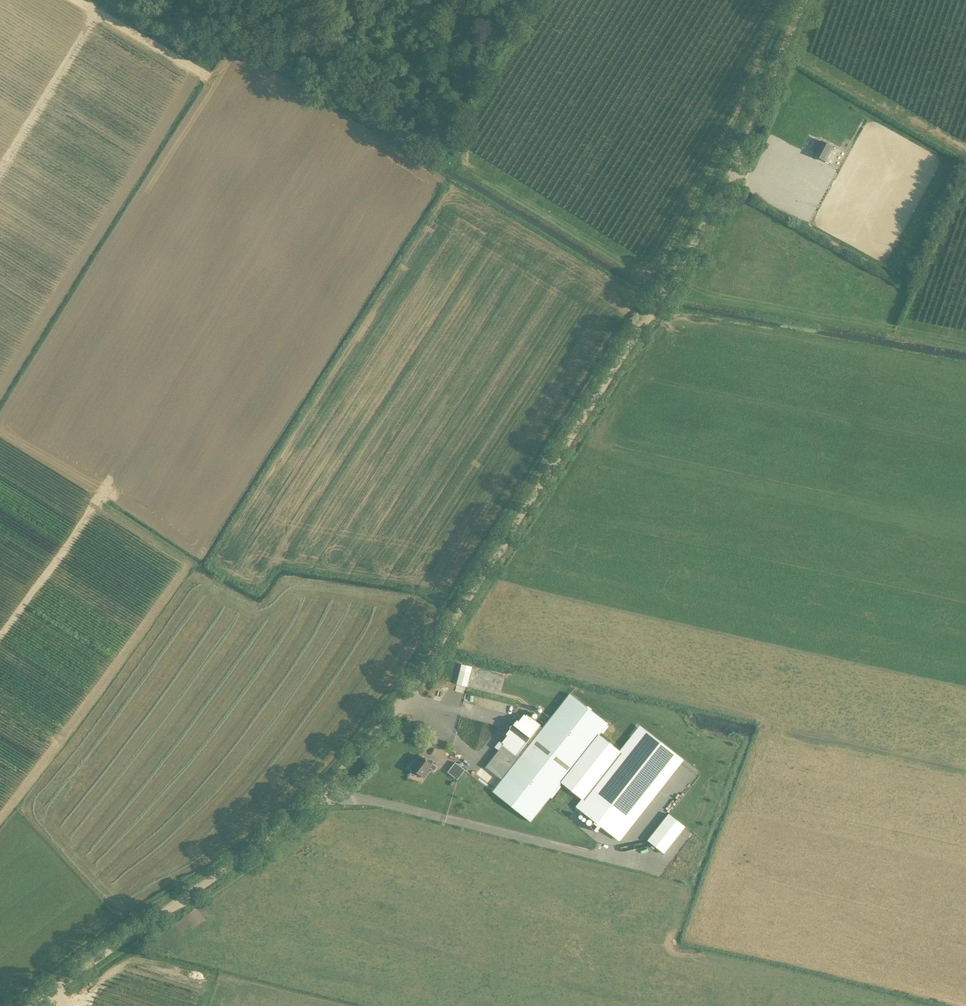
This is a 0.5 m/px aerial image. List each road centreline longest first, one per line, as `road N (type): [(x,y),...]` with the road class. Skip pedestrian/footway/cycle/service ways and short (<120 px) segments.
road 1 (unclassified): [(16,1005),(261,839),(352,755),(424,659),(669,285),(730,174),(803,0)]

